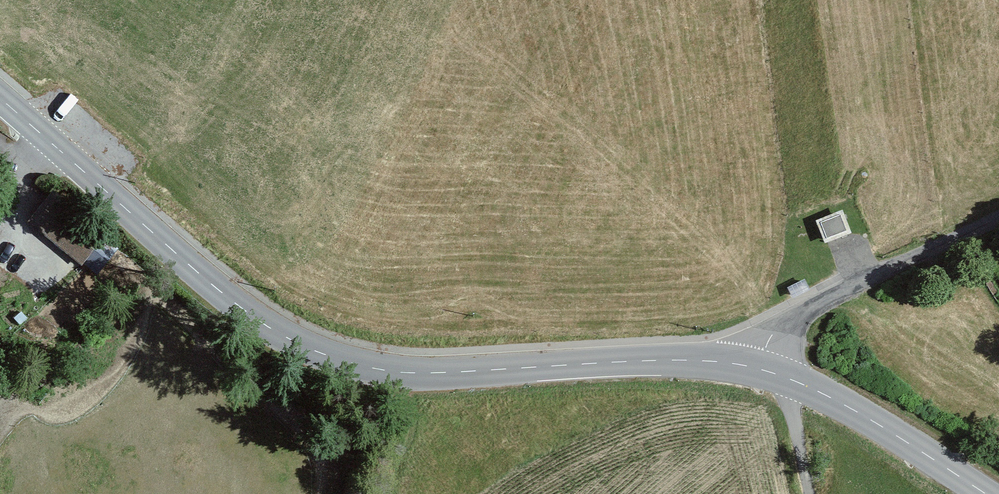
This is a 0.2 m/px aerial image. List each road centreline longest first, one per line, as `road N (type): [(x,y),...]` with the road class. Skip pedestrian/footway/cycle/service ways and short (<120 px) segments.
road 1 (tertiary): [(0,94),(210,282),(273,330),(333,357),(391,371),(703,357),(763,370)]
road 2 (unclassified): [(763,370),(783,330),(808,312),(998,219)]
road 3 (tertiary): [(763,370),(854,410),(983,493)]
road 4 (track): [(851,291),(873,316),(898,327),(983,303)]
road 5 (track): [(388,493),(422,371)]

